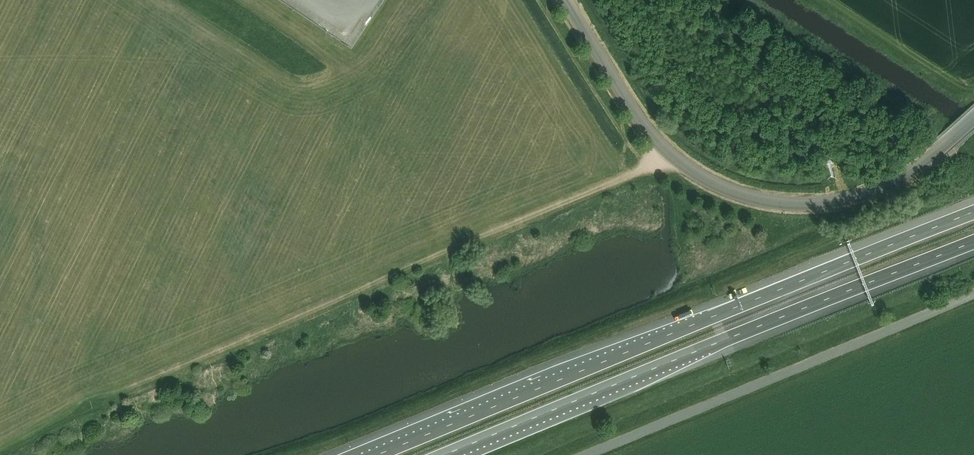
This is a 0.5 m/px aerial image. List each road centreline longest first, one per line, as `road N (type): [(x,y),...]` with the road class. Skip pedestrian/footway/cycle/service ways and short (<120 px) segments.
road 1 (motorway): [(973,212),(376,454)]
road 2 (track): [(667,150),(639,173),(106,400)]
road 3 (motorway): [(444,454),(973,242)]
road 4 (secondary): [(942,148),(893,183),(844,201),(786,203),(729,189),(681,162),(646,128),(566,0)]
road 5 (unclassified): [(584,454),(973,294)]

